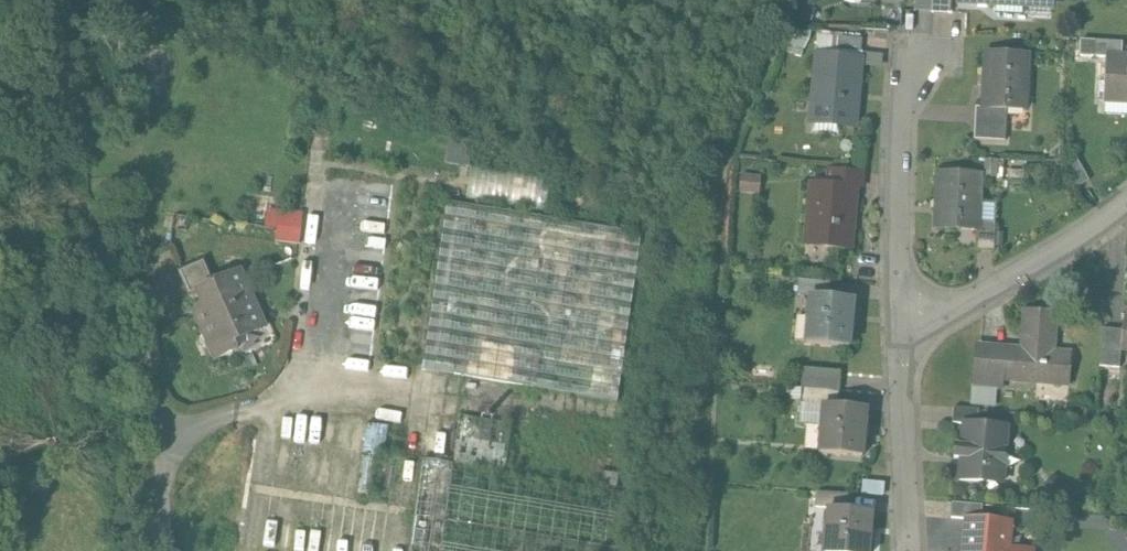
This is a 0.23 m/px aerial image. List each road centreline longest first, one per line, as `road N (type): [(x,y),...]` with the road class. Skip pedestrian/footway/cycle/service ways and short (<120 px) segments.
road 1 (unclassified): [(138,550),(107,290),(66,186),(35,0)]
road 2 (residential): [(914,49),(897,157),(899,316)]
road 3 (residential): [(1126,201),(989,288),(899,316)]
road 4 (residential): [(899,316),(906,550)]

